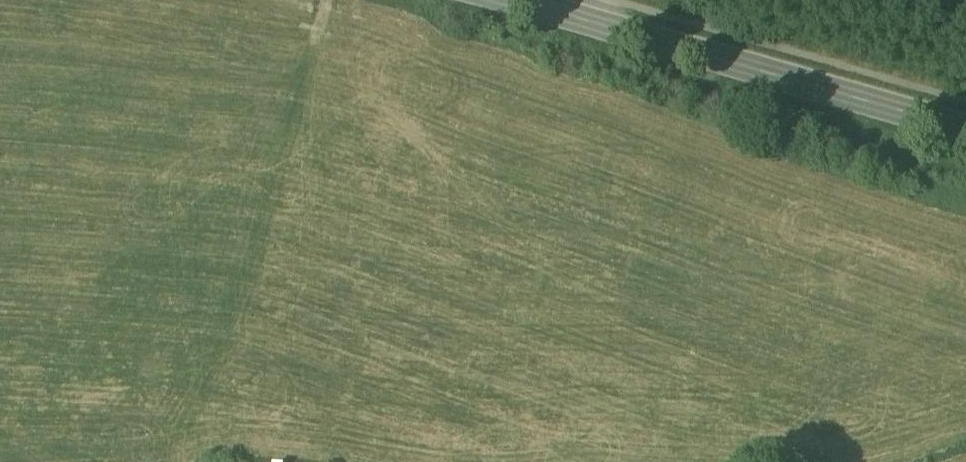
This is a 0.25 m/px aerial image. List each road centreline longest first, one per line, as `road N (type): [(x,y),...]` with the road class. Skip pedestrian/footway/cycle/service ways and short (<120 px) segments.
road 1 (primary): [(965,134),(493,0)]

